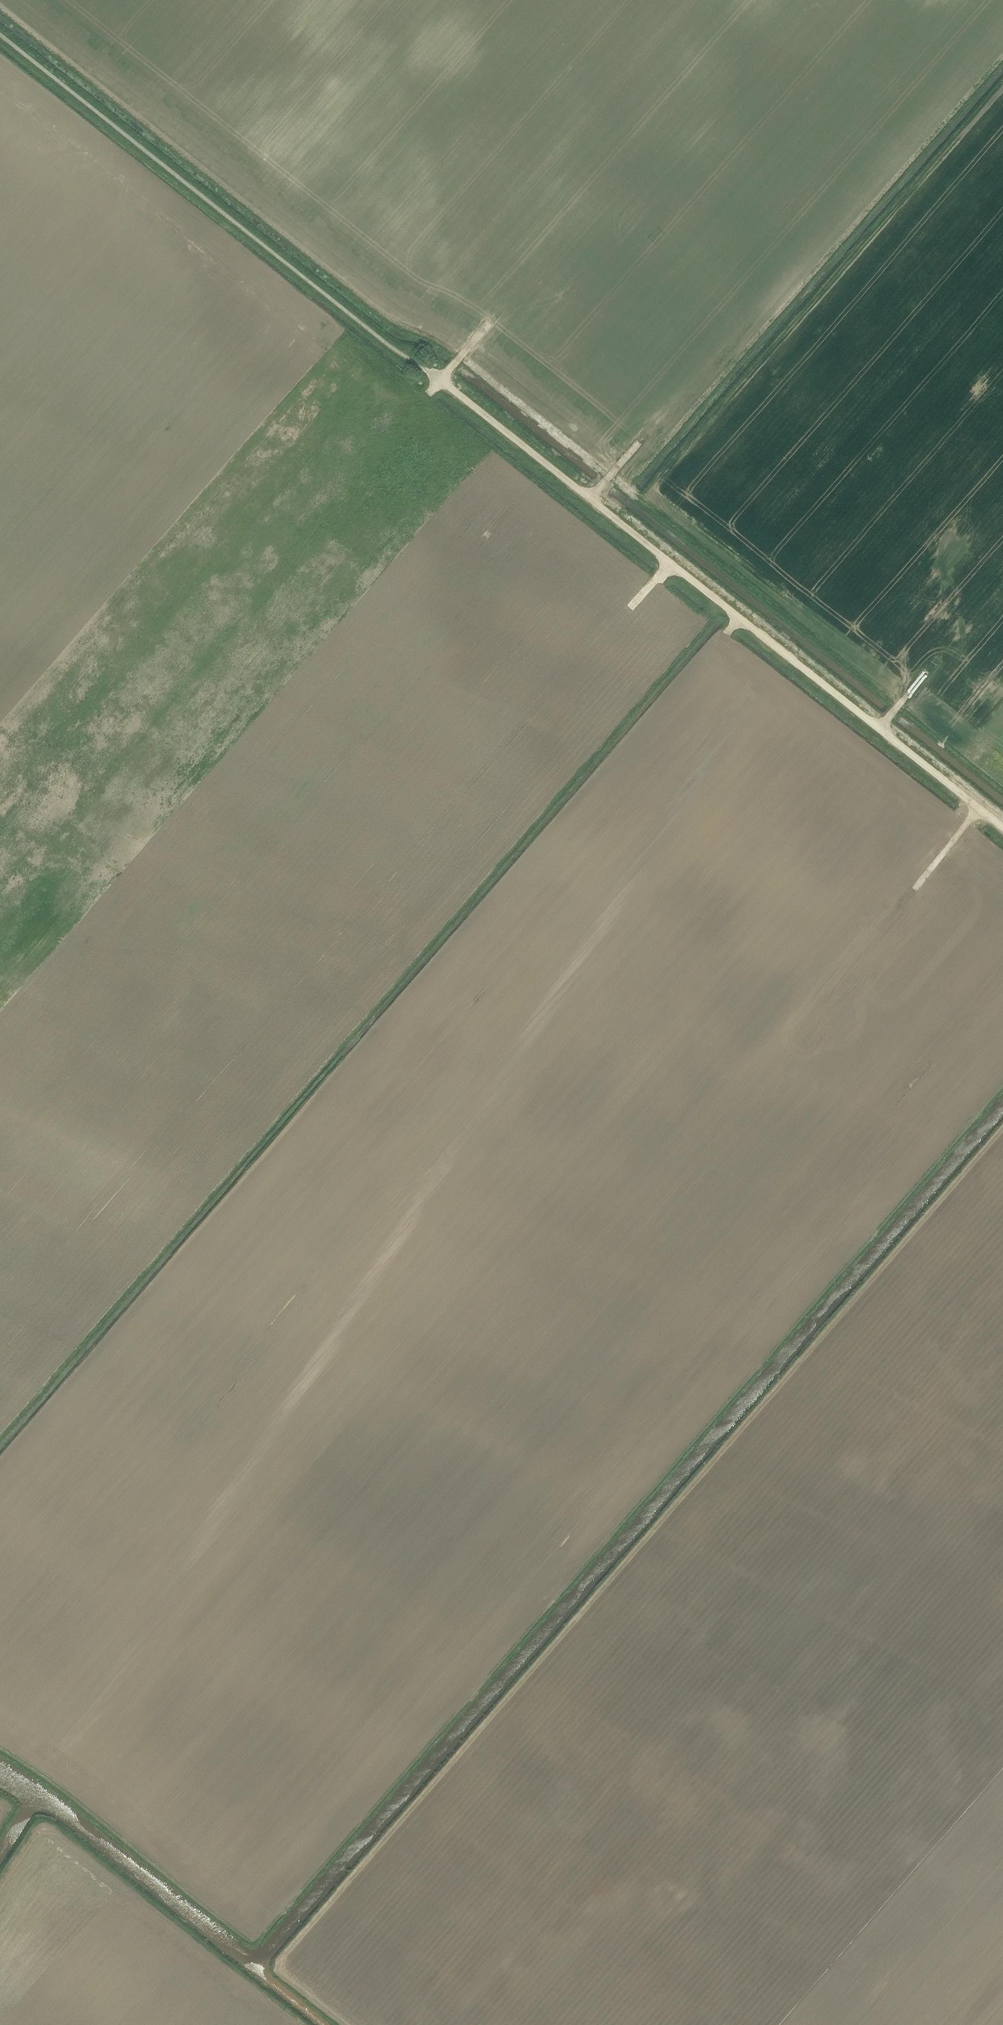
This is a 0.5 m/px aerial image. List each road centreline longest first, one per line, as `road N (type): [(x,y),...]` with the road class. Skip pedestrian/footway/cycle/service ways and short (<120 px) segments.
road 1 (unclassified): [(1002,825),(442,381)]

